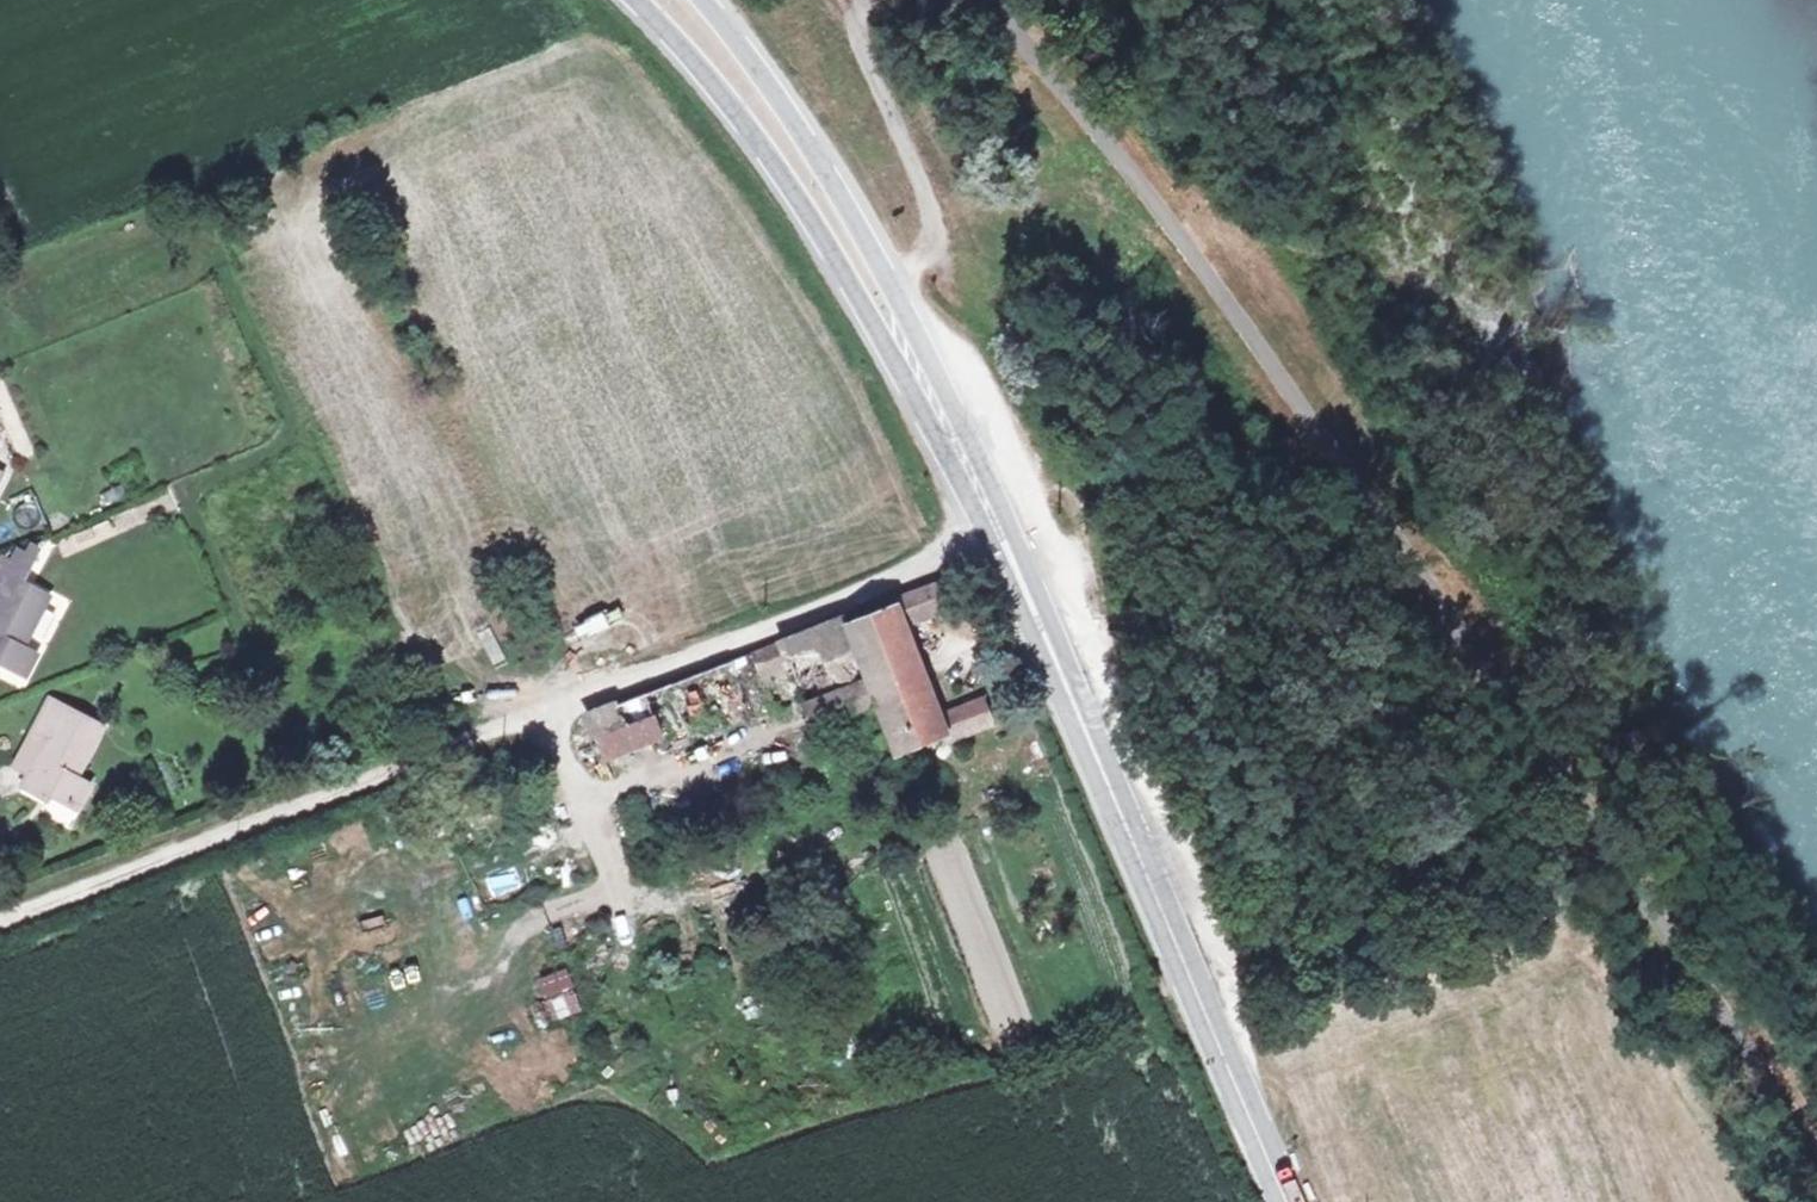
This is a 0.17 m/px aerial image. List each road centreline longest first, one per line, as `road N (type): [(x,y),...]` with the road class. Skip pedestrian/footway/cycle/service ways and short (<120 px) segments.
road 1 (secondary): [(668,0),(774,111),(893,291),(1081,700),(1292,1201)]
road 2 (track): [(503,731),(0,924)]

